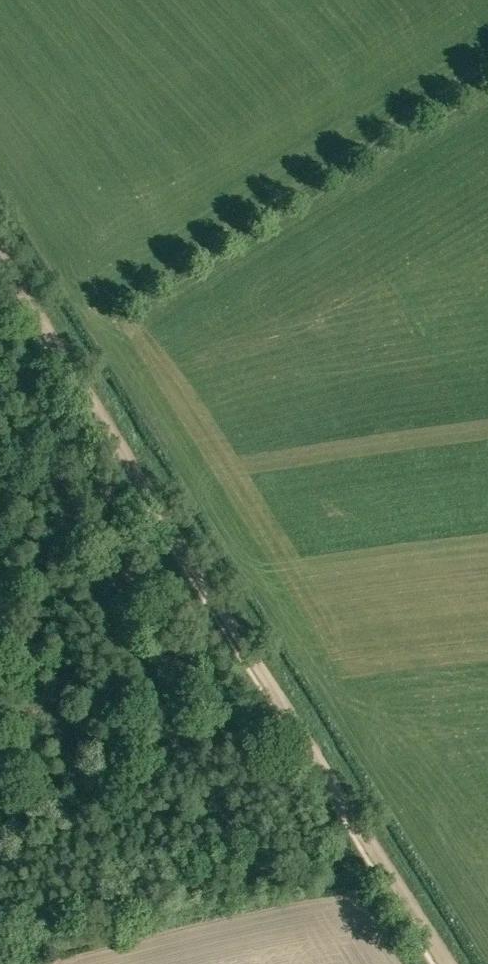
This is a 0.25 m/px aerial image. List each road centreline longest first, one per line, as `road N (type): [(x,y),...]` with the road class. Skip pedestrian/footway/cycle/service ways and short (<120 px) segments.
road 1 (track): [(0,246),(452,963)]

